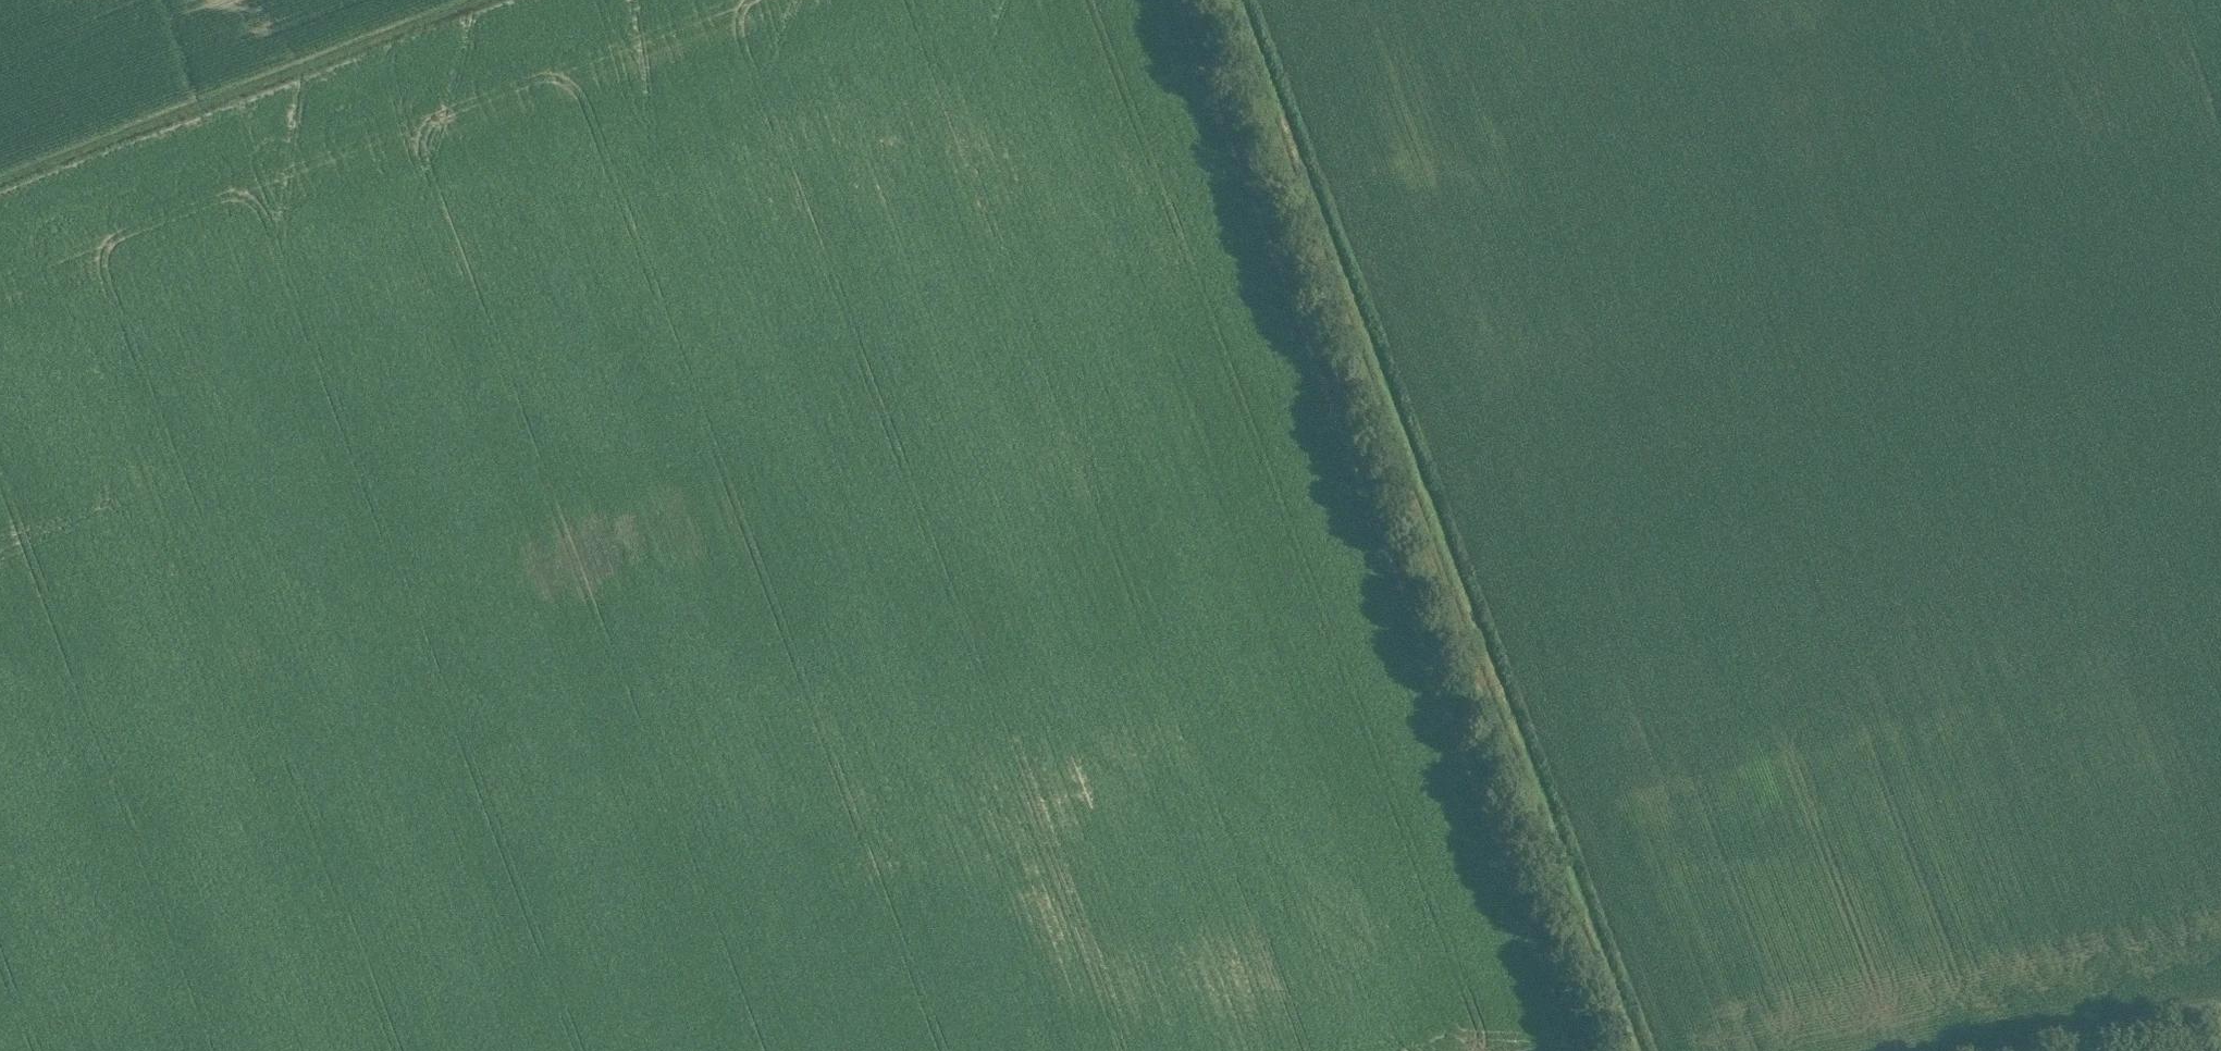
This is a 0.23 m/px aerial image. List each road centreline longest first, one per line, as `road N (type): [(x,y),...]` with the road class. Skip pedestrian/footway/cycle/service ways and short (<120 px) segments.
road 1 (track): [(2093,1050),(2220,1026)]

